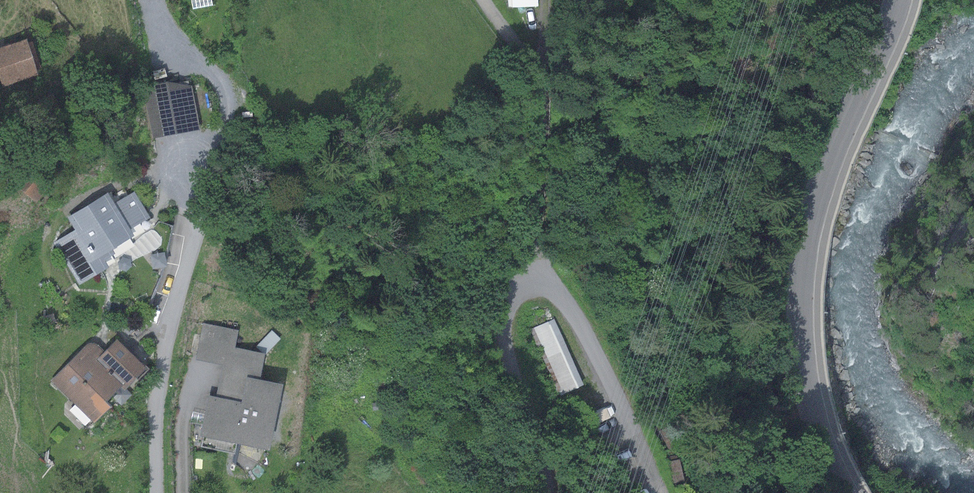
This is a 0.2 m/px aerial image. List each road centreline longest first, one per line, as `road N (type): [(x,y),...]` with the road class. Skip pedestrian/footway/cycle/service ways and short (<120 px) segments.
road 1 (unclassified): [(896,0),(819,194),(802,278),(808,395),(844,492)]
road 2 (residential): [(659,492),(578,320),(560,295),(537,282),(510,297),(503,328),(547,492)]
road 3 (residential): [(156,492),(163,363),(210,157)]

